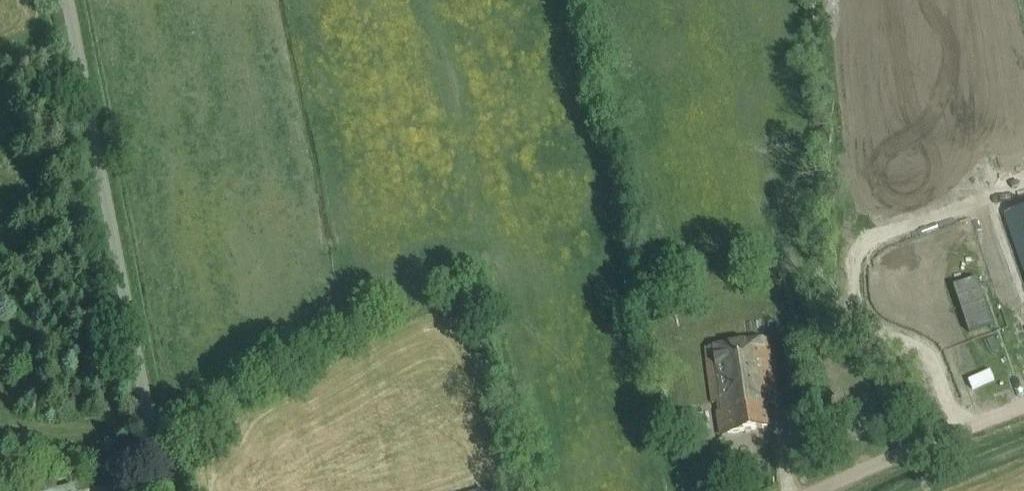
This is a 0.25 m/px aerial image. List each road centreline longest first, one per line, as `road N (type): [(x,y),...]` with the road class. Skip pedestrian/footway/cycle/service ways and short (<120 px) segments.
road 1 (residential): [(169,490),(67,0)]
road 2 (residential): [(818,490),(1023,408)]

